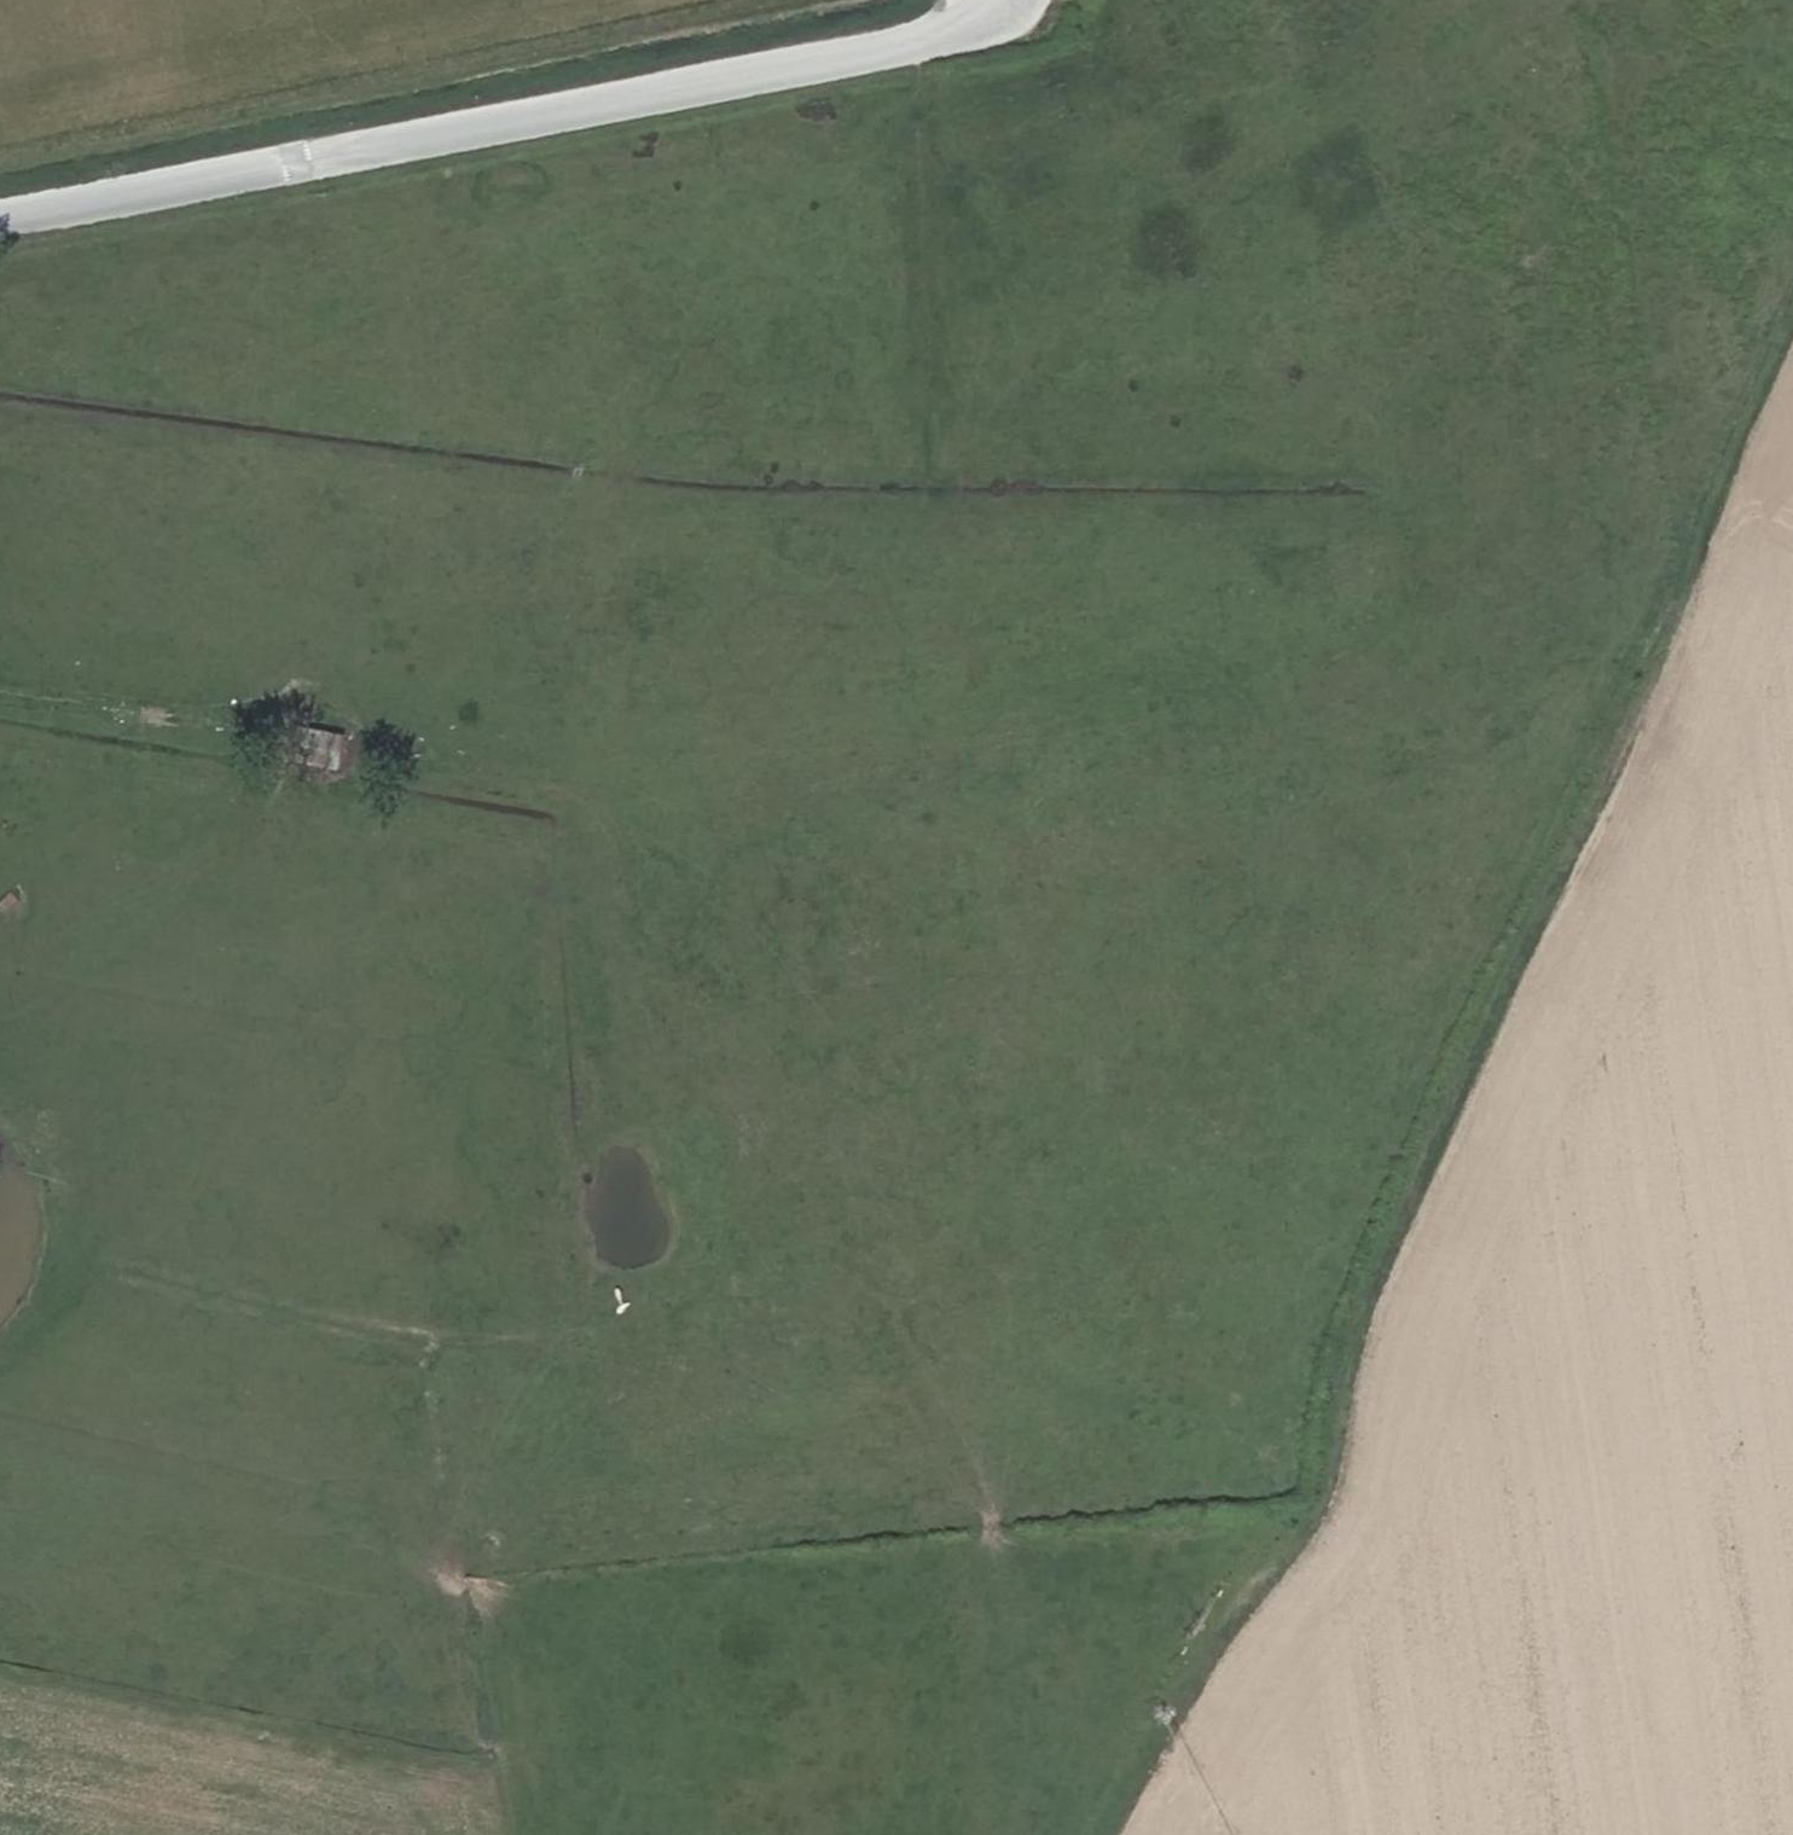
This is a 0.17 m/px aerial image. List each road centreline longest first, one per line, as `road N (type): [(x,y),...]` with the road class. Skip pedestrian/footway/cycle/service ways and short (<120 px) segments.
road 1 (track): [(0,220),(901,49),(955,27),(992,0)]

